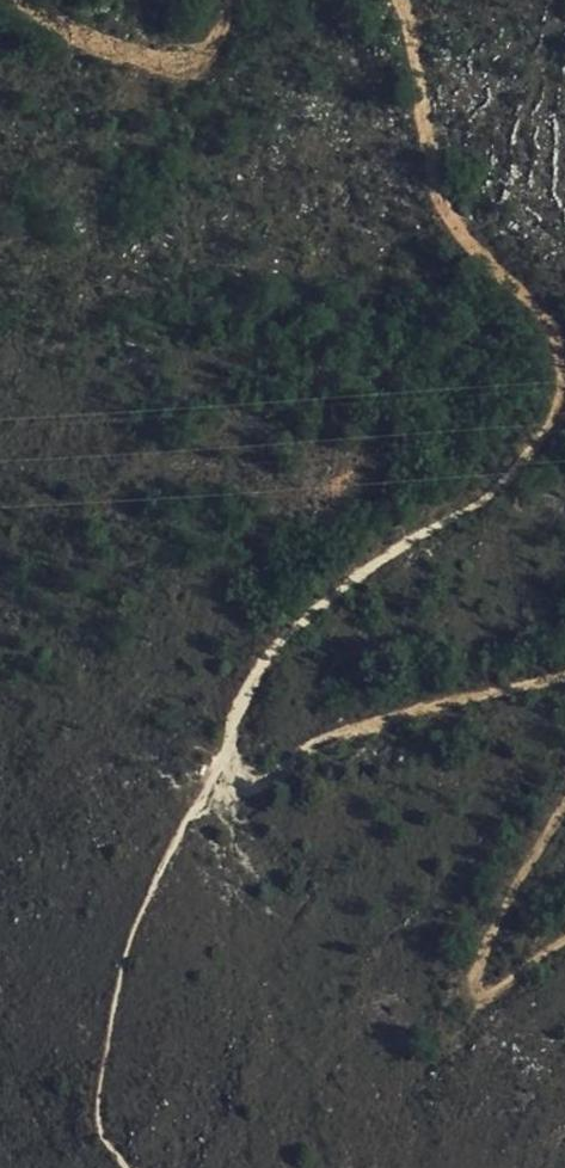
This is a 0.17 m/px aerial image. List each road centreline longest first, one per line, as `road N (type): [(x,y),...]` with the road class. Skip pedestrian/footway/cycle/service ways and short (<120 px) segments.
road 1 (track): [(219,776),(236,714),(309,615),(531,460),(561,388),(552,326),(438,202),(412,28),(397,0)]
road 2 (track): [(219,776),(564,677)]
road 3 (track): [(564,814),(487,938),(474,984),(481,1006),(564,952)]
road 4 (track): [(227,0),(223,35),(179,63),(117,52),(14,0)]

